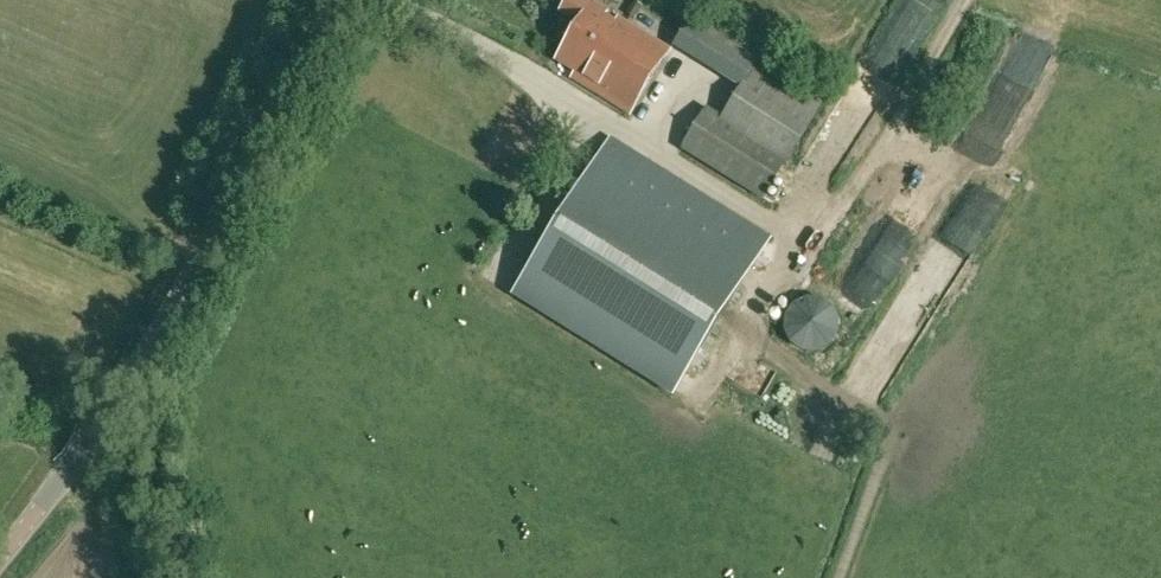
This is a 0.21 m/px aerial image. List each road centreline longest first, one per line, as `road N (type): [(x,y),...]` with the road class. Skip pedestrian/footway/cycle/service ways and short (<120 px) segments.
road 1 (unclassified): [(0,564),(89,442),(353,0)]

